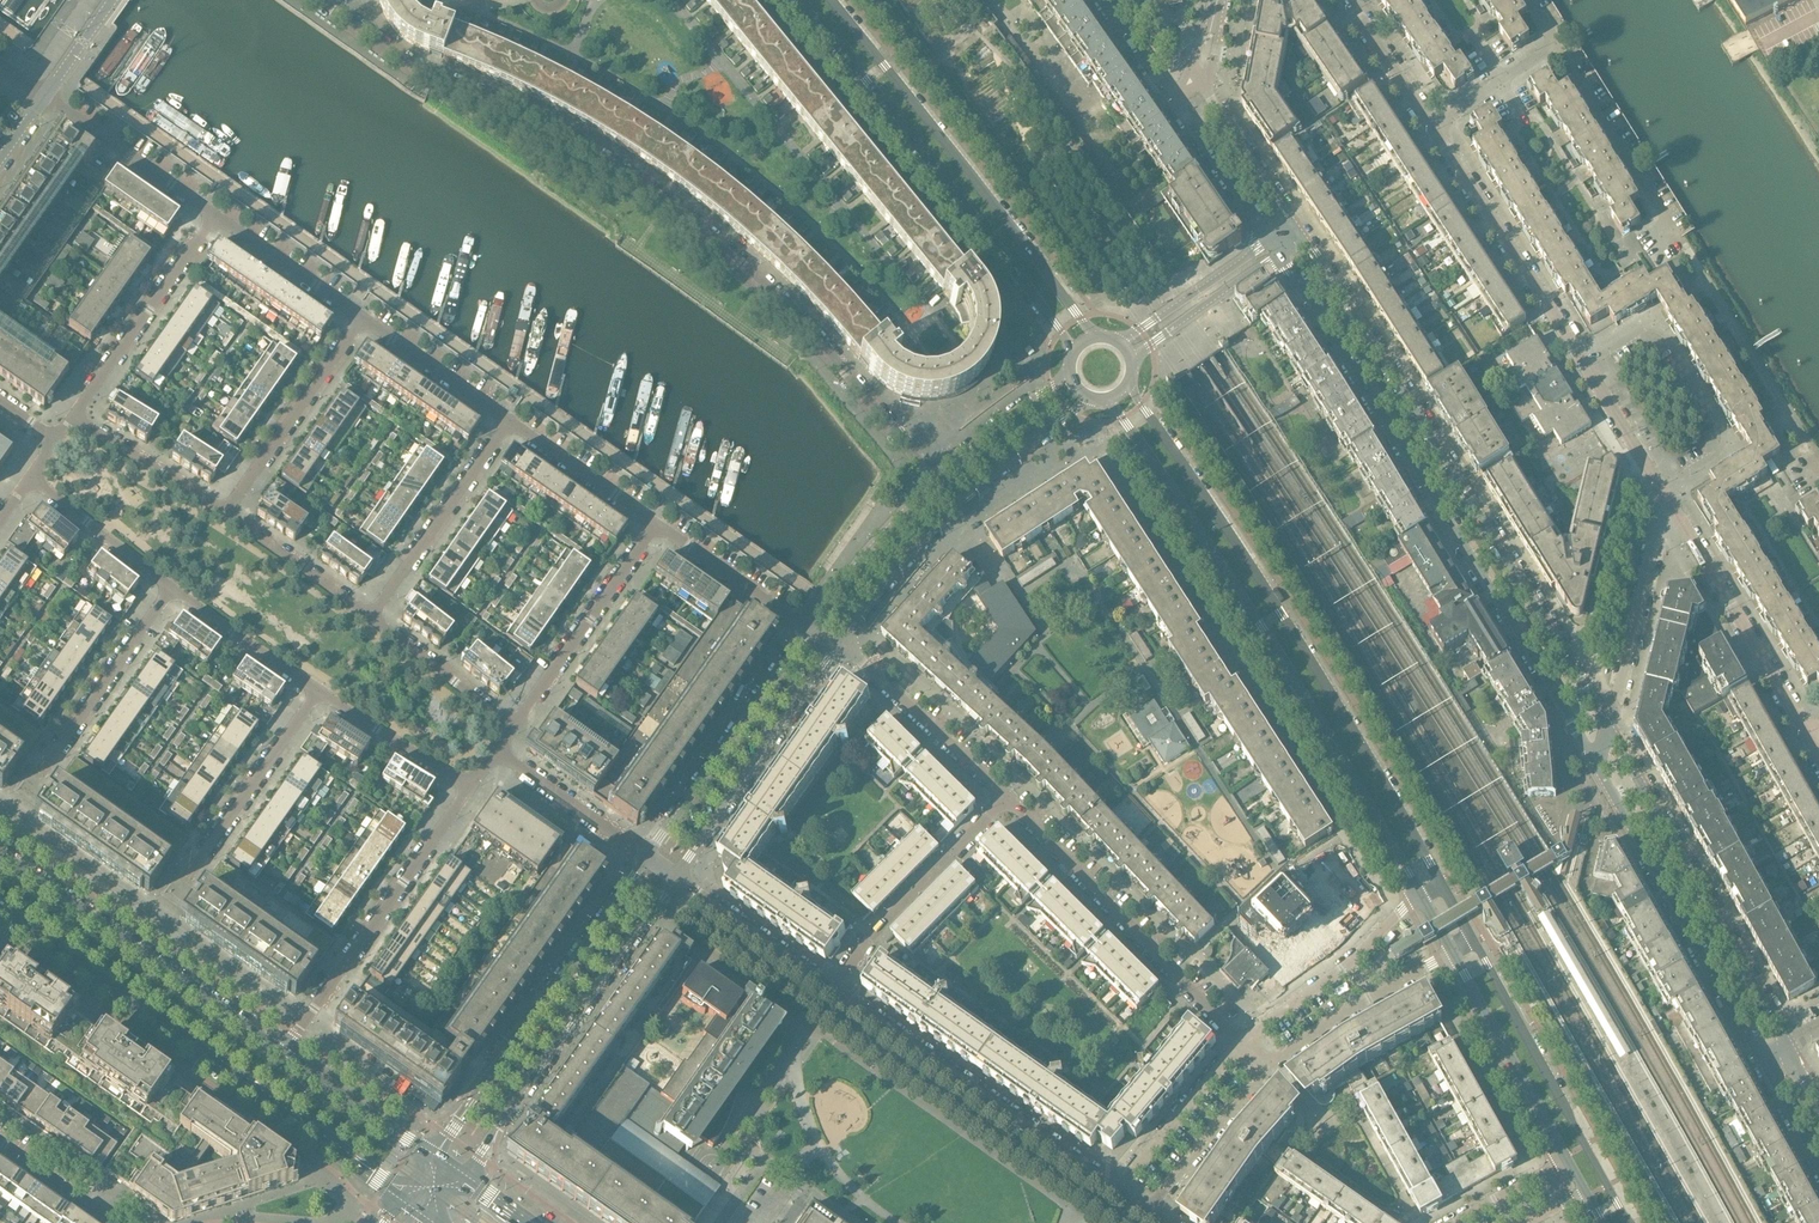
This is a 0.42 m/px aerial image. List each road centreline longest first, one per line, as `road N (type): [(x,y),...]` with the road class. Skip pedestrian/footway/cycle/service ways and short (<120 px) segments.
road 1 (residential): [(932,480),(792,311),(704,231),(575,143),(399,58),(318,0)]
road 2 (residential): [(1282,257),(1597,765)]
road 3 (secondary): [(1442,883),(1284,616),(1129,381)]
road 4 (secondary): [(1106,399),(1263,627),(1423,897)]
road 5 (residential): [(1608,727),(1300,233)]
road 6 (secondary): [(0,917),(404,1204)]
road 7 (secondary): [(801,0),(1074,353)]
road 8 (secondary): [(1095,337),(833,0)]
road 9 (tertiary): [(647,859),(436,1160)]
road 10 (tertiary): [(464,1178),(675,879)]
road 11 (residential): [(1788,1045),(1608,727)]
road 12 (residential): [(1120,1189),(835,989)]
road 13 (secondary): [(282,1054),(0,856)]
road 14 (residential): [(1597,765),(1761,1060)]
road 15 (residential): [(1011,800),(1242,1044)]
road 16 (residential): [(282,1054),(470,787)]
road 17 (secondary): [(1628,1222),(1475,940)]
road 18 (residential): [(1587,364),(1636,334),(1659,332),(1720,423),(1719,450),(1662,488)]
road 19 (residential): [(1587,364),(1432,126)]
road 20 (tertiary): [(675,879),(837,648)]
road 21 (tertiary): [(809,629),(647,859)]
road 22 (residential): [(1806,736),(1666,496)]
road 23 (residential): [(1640,251),(1674,226),(1559,44)]
road 24 (residential): [(511,728),(656,525)]
road 25 (residential): [(73,418),(214,216)]
road 26 (residential): [(370,618),(509,422)]
road 27 (residential): [(224,514),(362,319)]
road 28 (residential): [(1608,727),(1666,496)]
road 29 (secondary): [(1452,952),(1566,1160)]
road 30 (residential): [(1423,897),(1345,971),(1242,1044)]
road 31 (residential): [(837,648),(1011,800)]
road 32 (residential): [(44,769),(172,587)]
road 33 (residential): [(1267,1071),(1452,952)]
road 34 (residential): [(200,868),(321,694)]
road 35 (residential): [(214,216),(44,96)]
road 36 (residential): [(835,989),(675,879)]
road 37 (tertiary): [(932,480),(809,629)]
road 38 (residential): [(1300,233),(1197,70)]
road 39 (residential): [(1242,1044),(1120,1189)]
road 40 (secondary): [(436,1160),(282,1054)]
road 41 (tertiary): [(837,648),(956,504)]
road 42 (residential): [(1273,241),(1115,340)]
road 43 (residential): [(809,629),(656,525)]
road 44 (residential): [(647,859),(497,751)]
road 45 (residential): [(172,587),(321,694)]
road 46 (residential): [(1132,362),(1282,257)]
road 47 (residential): [(1153,1214),(1267,1071)]
road 48 (residential): [(362,319),(214,216)]
road 49 (residential): [(656,525),(509,422)]
road 50 (residential): [(509,422),(362,319)]
road 51 (residential): [(370,618),(224,514)]
road 52 (residential): [(224,514),(73,418)]
road 53 (residential): [(511,728),(370,618)]
road 54 (residential): [(32,477),(172,587)]
road 55 (tertiary): [(1070,368),(932,480)]
road 56 (residential): [(321,694),(470,787)]
road 57 (tertiary): [(956,504),(1095,399)]
road 58 (residential): [(1175,103),(1273,241)]
road 59 (residential): [(1432,126),(1347,0)]
road 60 (residential): [(1432,126),(1559,44)]
road 61 (residential): [(0,1140),(121,1222)]
road 62 (residential): [(1662,488),(1587,364)]
road 63 (residential): [(1102,0),(1175,103)]
road 64 (residential): [(1566,1160),(1459,1222)]

